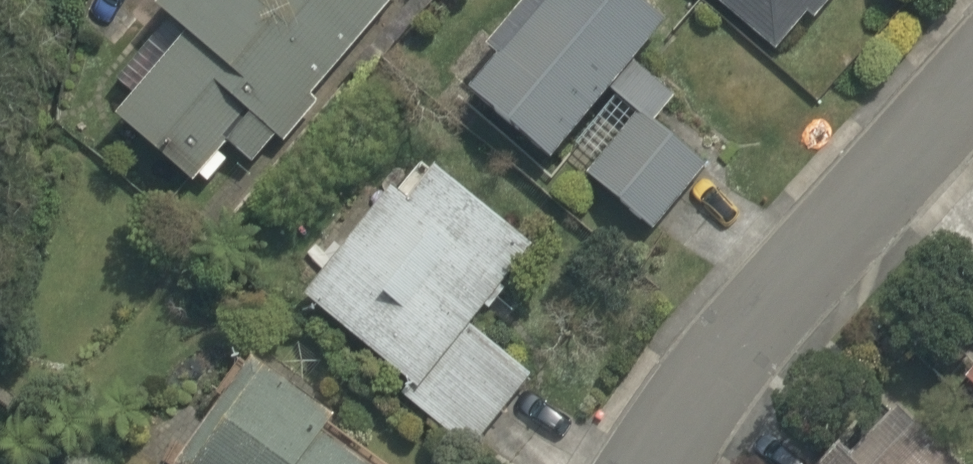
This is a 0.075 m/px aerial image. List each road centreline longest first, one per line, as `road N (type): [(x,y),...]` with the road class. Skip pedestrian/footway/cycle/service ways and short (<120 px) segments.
road 1 (residential): [(972,84),(684,405),(651,463)]

